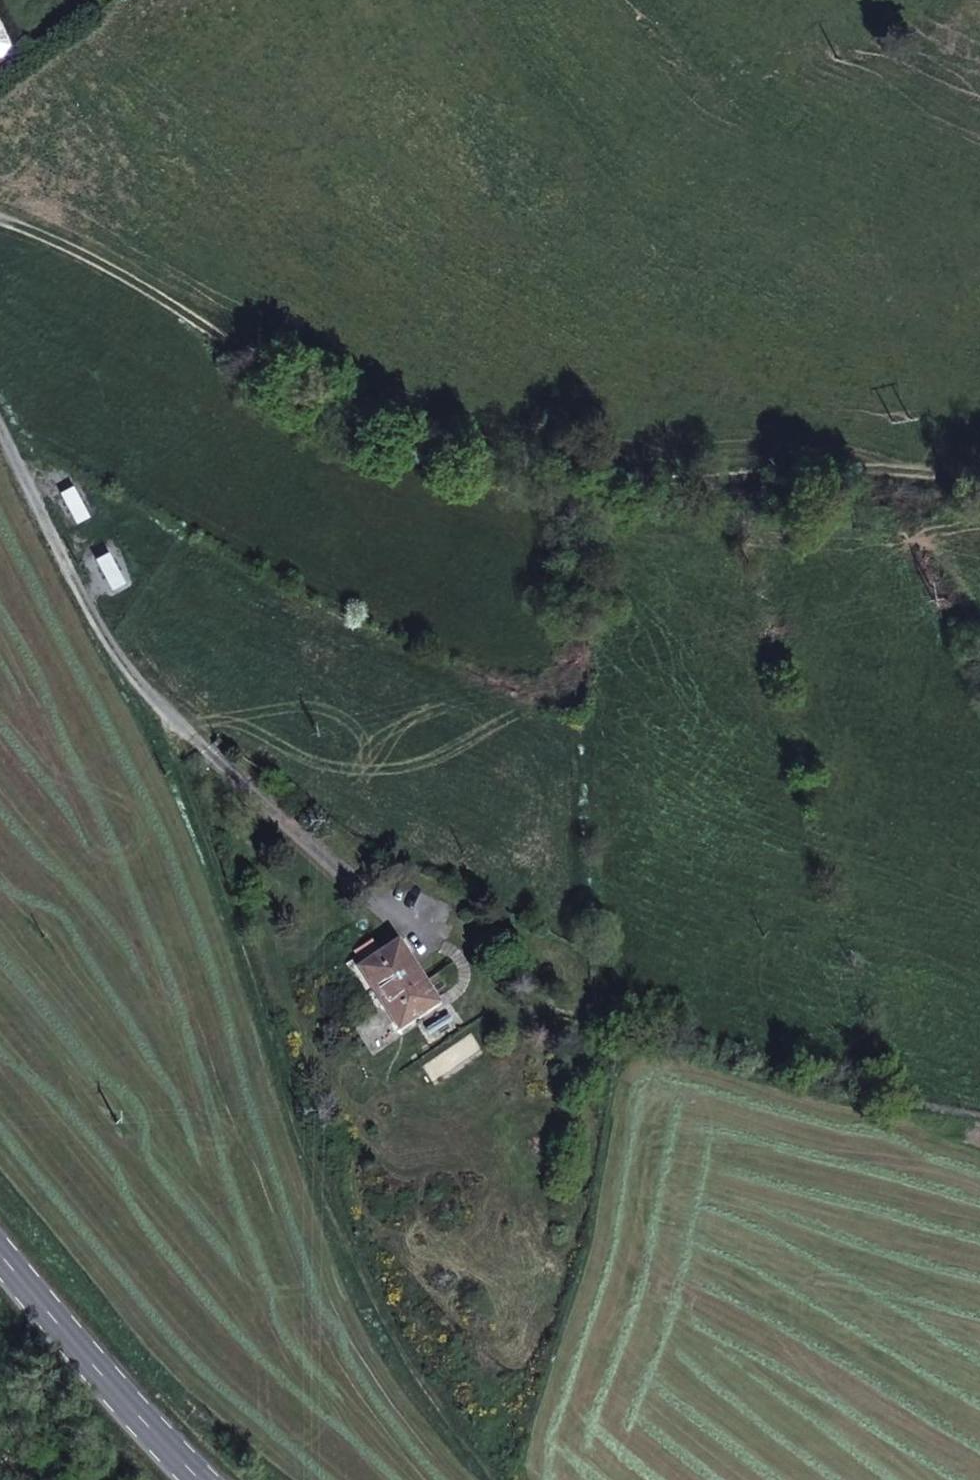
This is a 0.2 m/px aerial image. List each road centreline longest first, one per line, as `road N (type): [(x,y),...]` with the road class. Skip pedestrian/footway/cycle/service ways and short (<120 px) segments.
road 1 (residential): [(0,423),(118,659),(189,731)]
road 2 (secondary): [(207,1479),(0,1251)]

